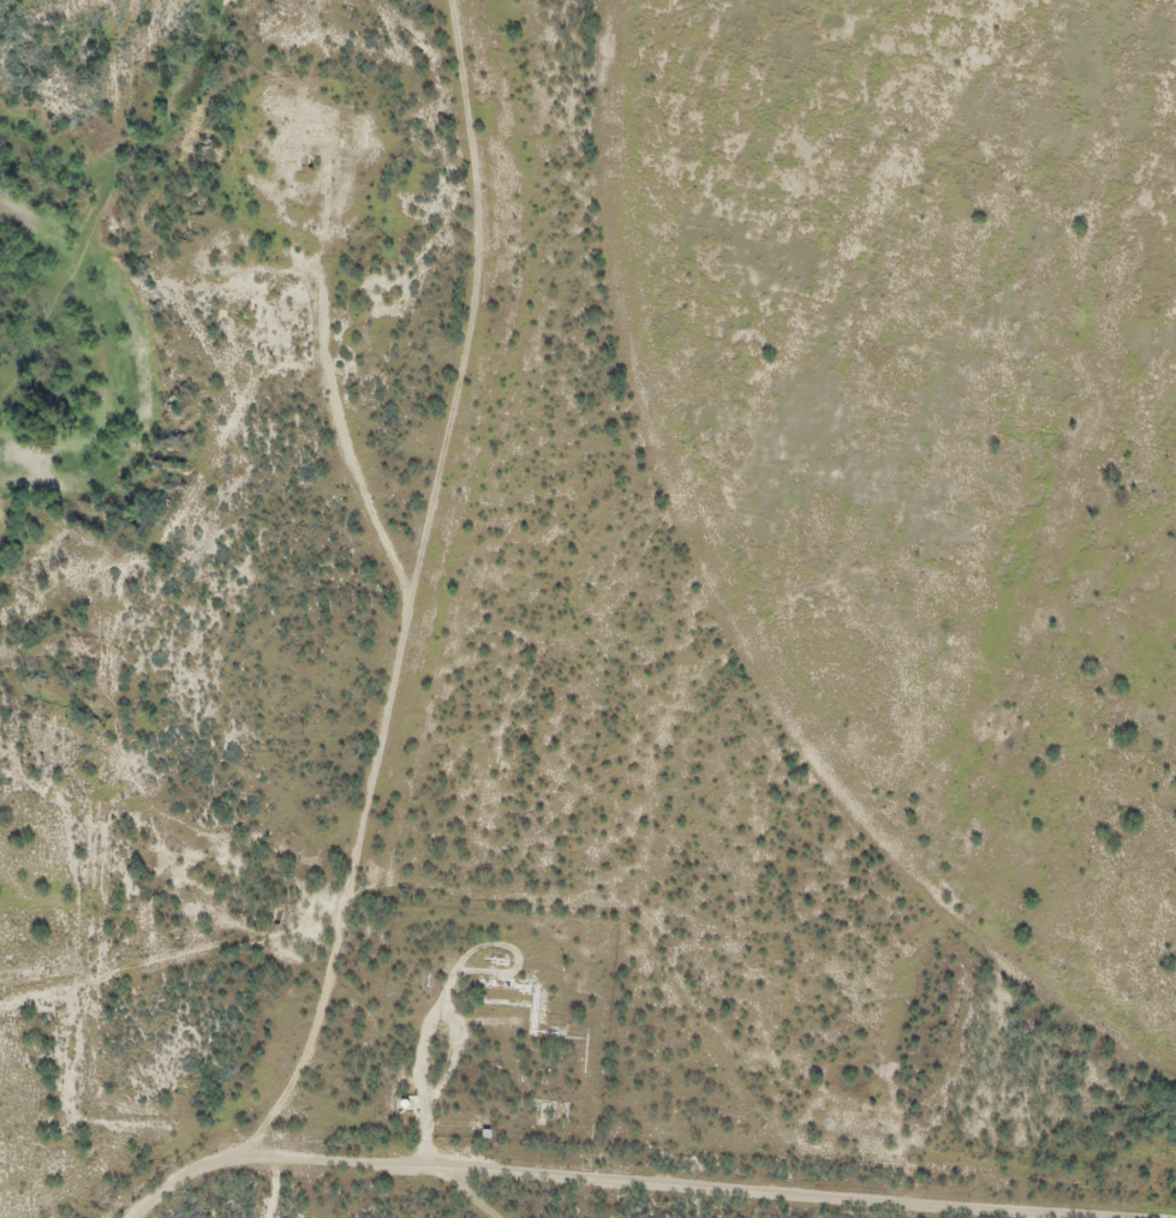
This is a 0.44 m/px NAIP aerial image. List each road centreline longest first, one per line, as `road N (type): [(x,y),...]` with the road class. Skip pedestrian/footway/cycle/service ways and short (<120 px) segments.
road 1 (residential): [(132,1217),(183,1177),(246,1157),(1173,1217)]

